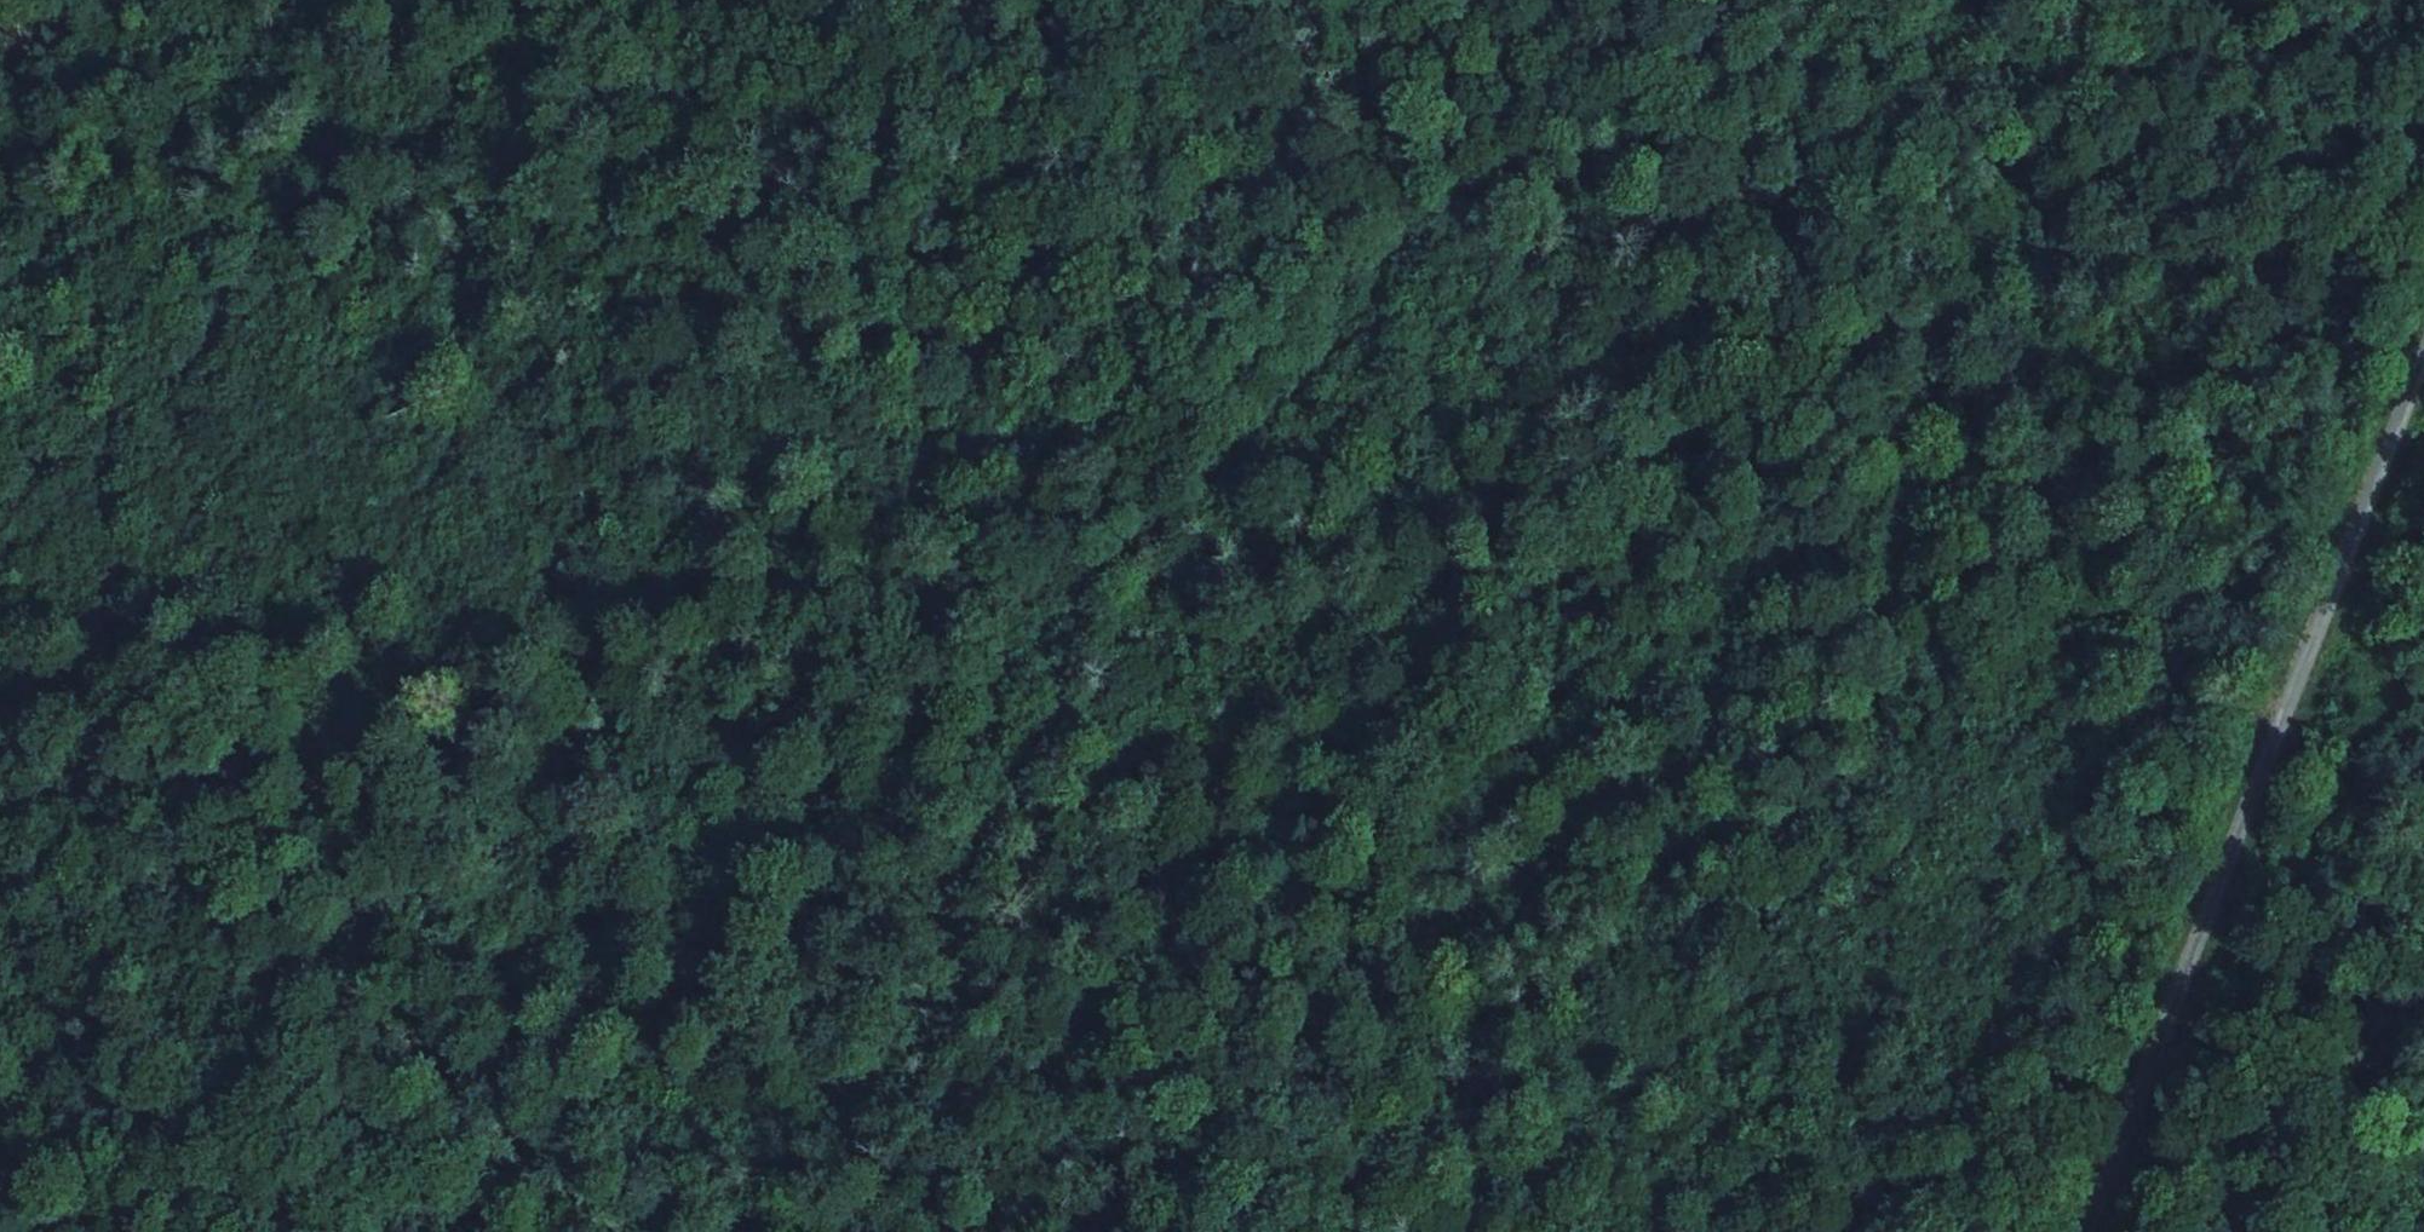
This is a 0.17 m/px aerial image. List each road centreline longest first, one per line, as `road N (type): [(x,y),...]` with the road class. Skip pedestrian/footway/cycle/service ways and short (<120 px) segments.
road 1 (track): [(2085,1231),(2305,640)]
road 2 (track): [(2305,640),(2423,334)]

